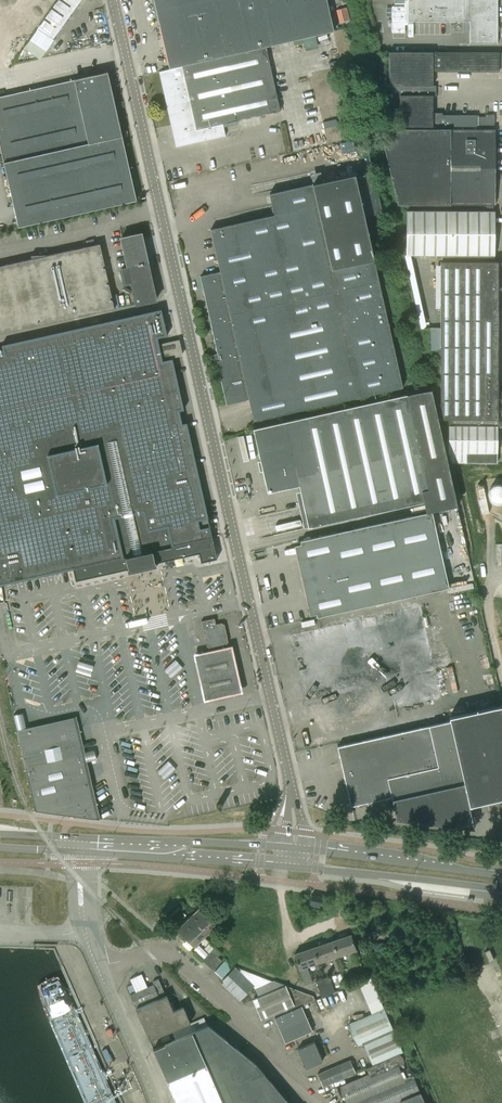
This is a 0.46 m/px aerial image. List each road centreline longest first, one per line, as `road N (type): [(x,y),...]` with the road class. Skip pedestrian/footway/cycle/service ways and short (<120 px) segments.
road 1 (unclassified): [(290,783),(113,0)]
road 2 (unclassified): [(318,1102),(171,955),(97,966)]
road 3 (secondary): [(81,852),(292,867)]
road 4 (secondary): [(292,867),(501,890)]
road 5 (secondary): [(282,847),(82,838)]
road 6 (secondary): [(501,876),(304,849)]
road 7 (unclassified): [(155,1102),(97,966)]

